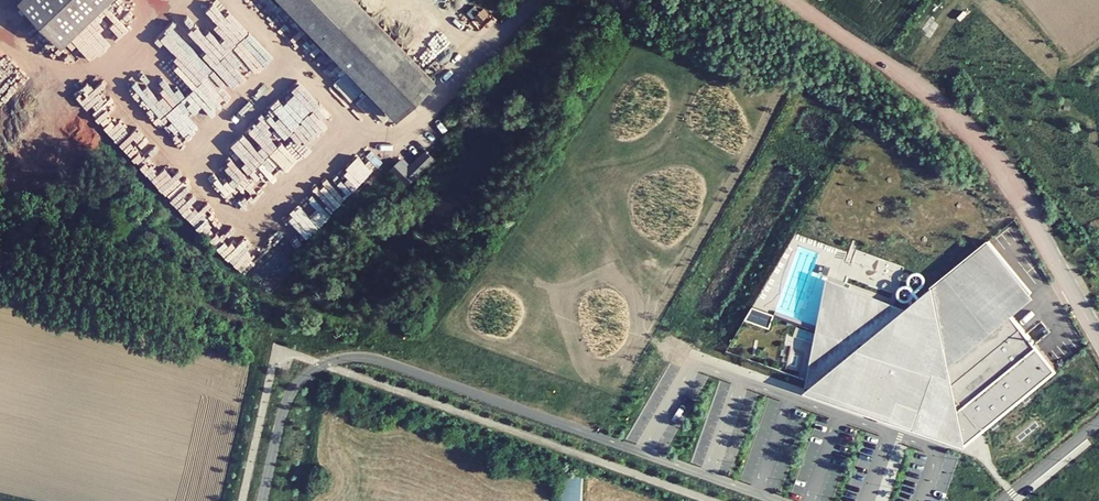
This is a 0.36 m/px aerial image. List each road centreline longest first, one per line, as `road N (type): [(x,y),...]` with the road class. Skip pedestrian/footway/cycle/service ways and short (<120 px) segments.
road 1 (unclassified): [(1098,342),(1017,195),(969,130),(794,0)]

